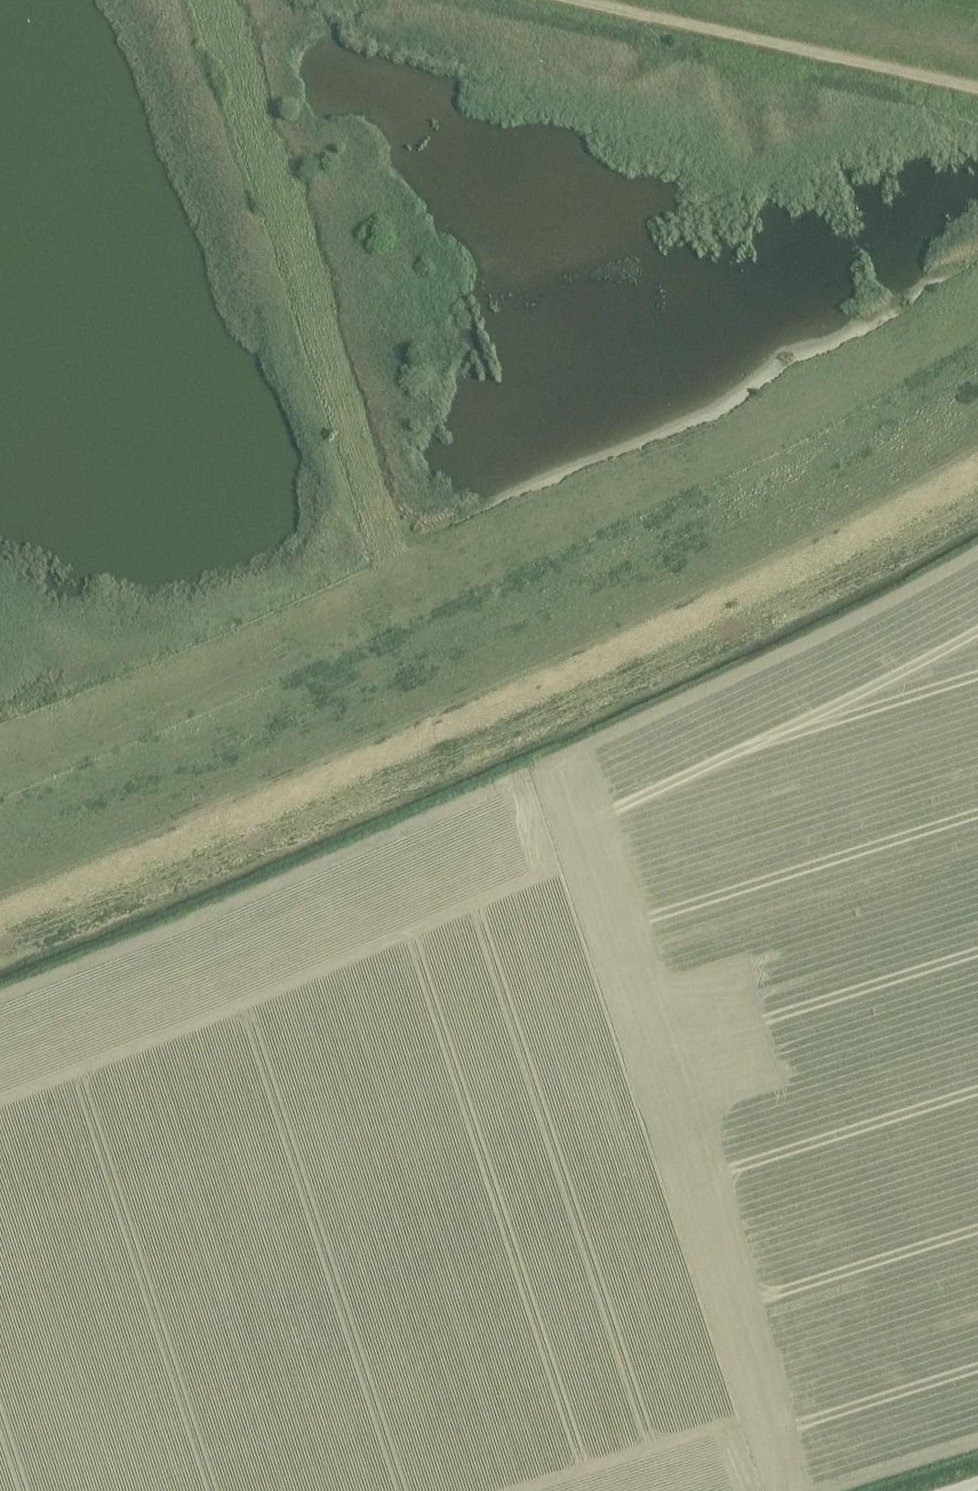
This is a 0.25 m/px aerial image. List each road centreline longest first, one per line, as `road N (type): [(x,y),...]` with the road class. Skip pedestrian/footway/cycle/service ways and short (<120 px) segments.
road 1 (track): [(977,91),(555,0)]

